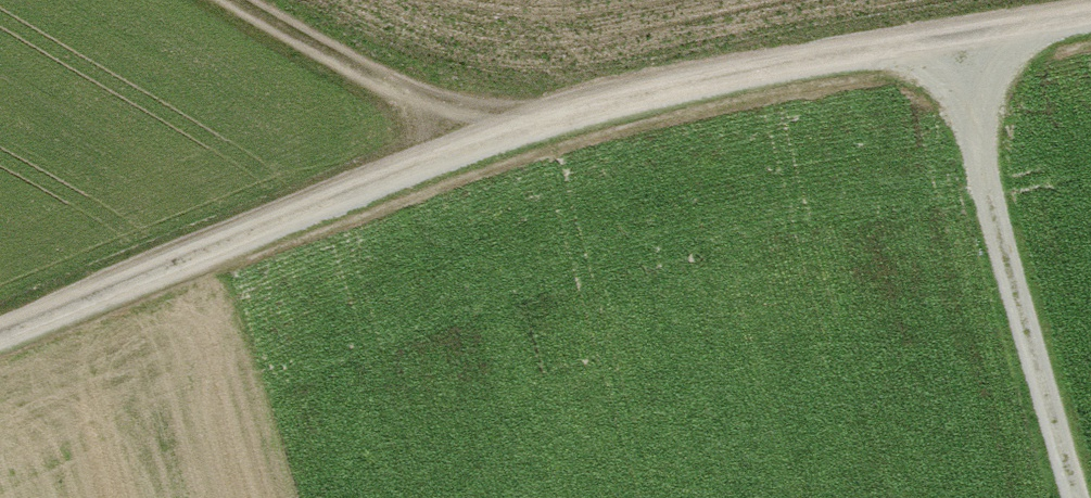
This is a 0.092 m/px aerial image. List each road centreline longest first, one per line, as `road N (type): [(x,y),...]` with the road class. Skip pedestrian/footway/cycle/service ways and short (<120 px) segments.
road 1 (track): [(1090,25),(606,103),(0,340)]
road 2 (track): [(947,53),(1078,497)]
road 3 (track): [(606,103),(462,108),(358,73),(233,0)]

